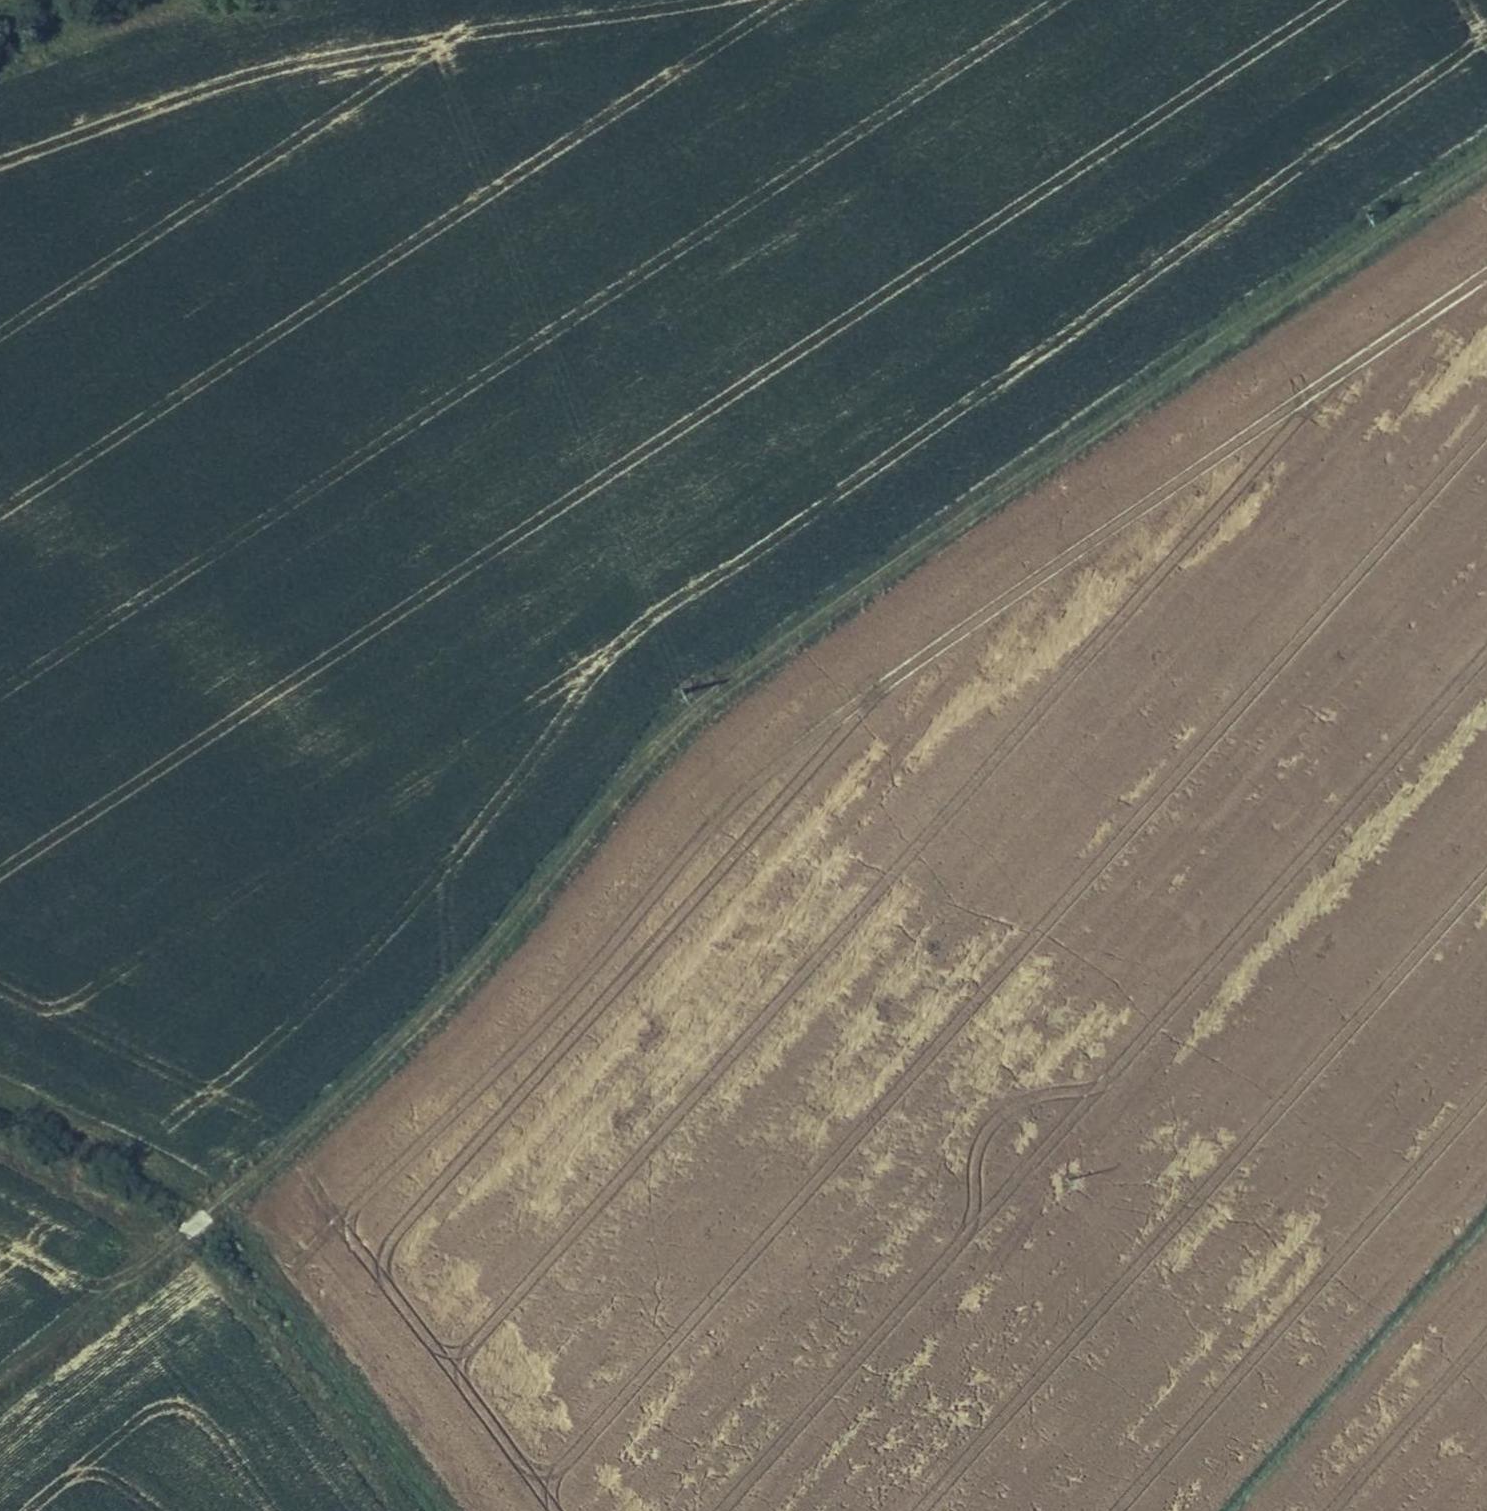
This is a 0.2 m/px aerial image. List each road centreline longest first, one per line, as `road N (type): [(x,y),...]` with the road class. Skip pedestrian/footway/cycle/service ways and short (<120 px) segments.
road 1 (track): [(0,1382),(201,1218),(447,991),(672,732),(922,545),(1486,156)]

